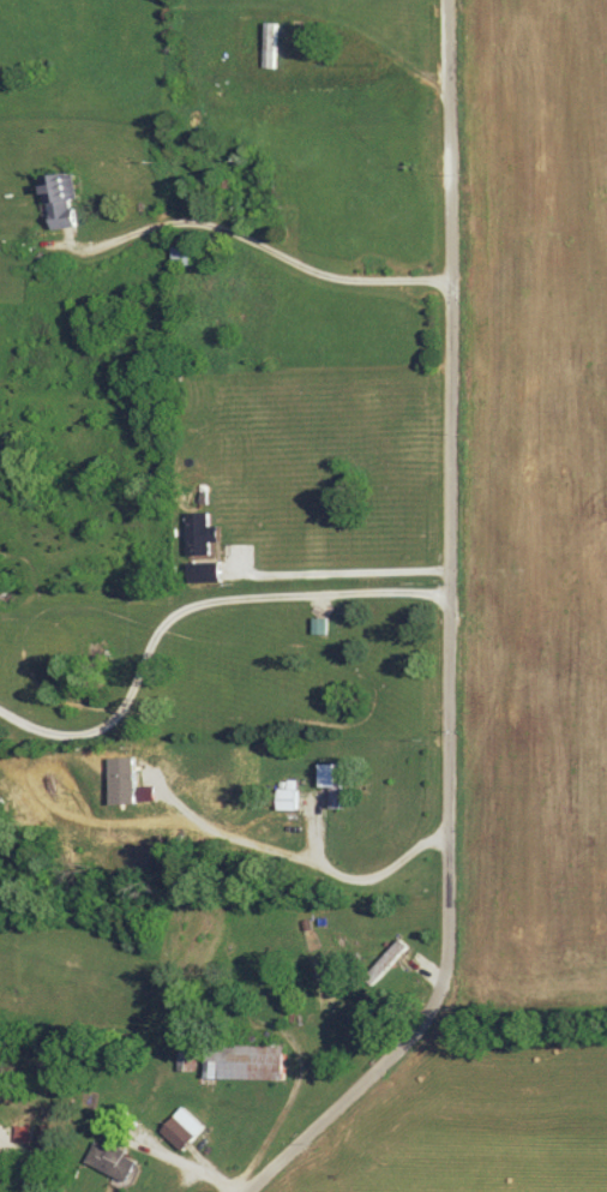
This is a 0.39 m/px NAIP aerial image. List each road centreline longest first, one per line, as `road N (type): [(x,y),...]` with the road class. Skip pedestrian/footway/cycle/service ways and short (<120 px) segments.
road 1 (residential): [(245,1191),(408,1042),(434,1011),(449,953),(449,0)]
road 2 (residential): [(0,706),(72,739),(128,709),(157,640),(187,604),(452,595)]
road 3 (residential): [(451,277),(308,266),(206,222),(149,223),(110,241),(73,245)]
road 4 (residential): [(223,570),(451,570)]

